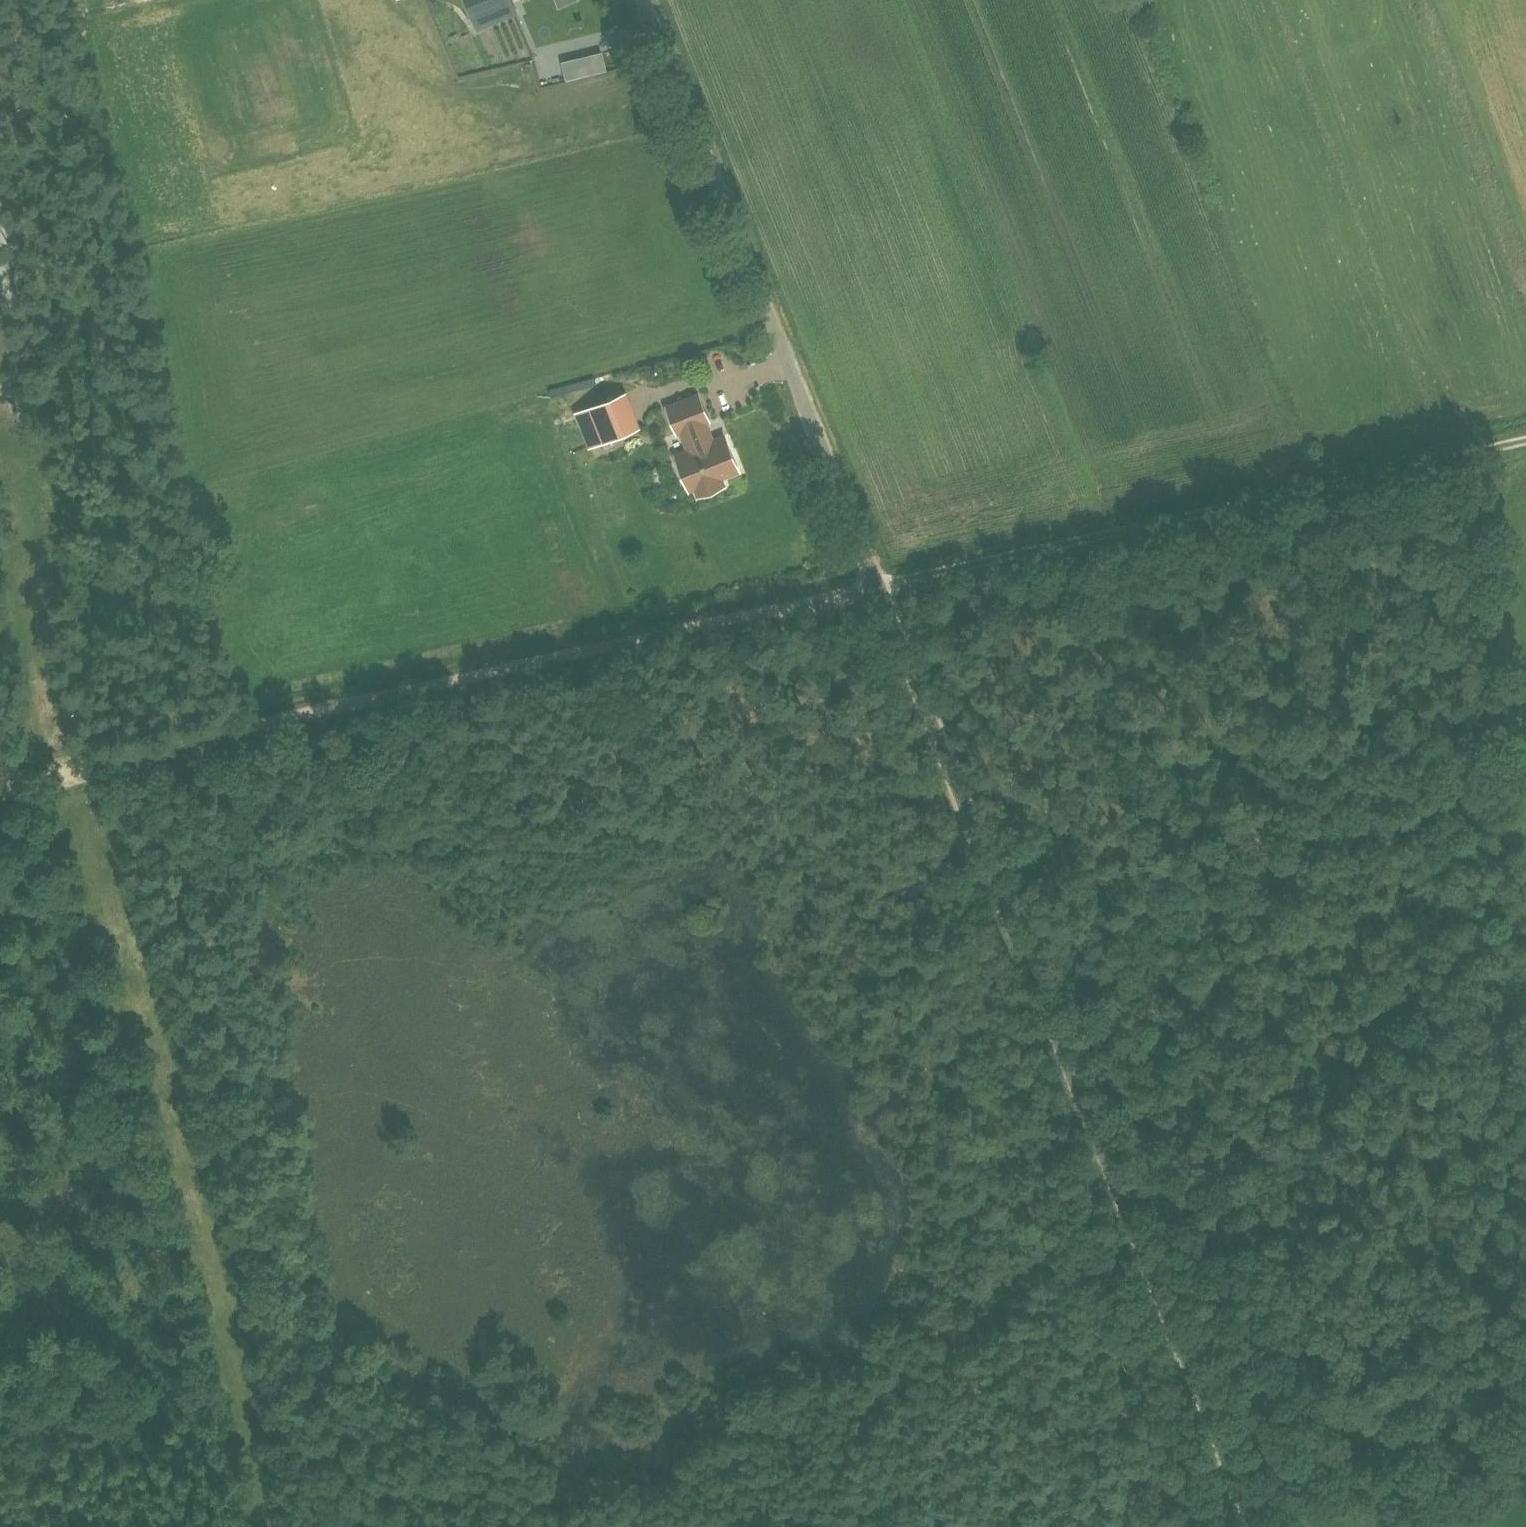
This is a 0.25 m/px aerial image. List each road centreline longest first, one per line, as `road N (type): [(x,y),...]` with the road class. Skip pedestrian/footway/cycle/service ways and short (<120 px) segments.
road 1 (unclassified): [(1254,1526),(652,0)]
road 2 (track): [(878,585),(0,774)]
road 3 (track): [(1525,442),(878,585)]

